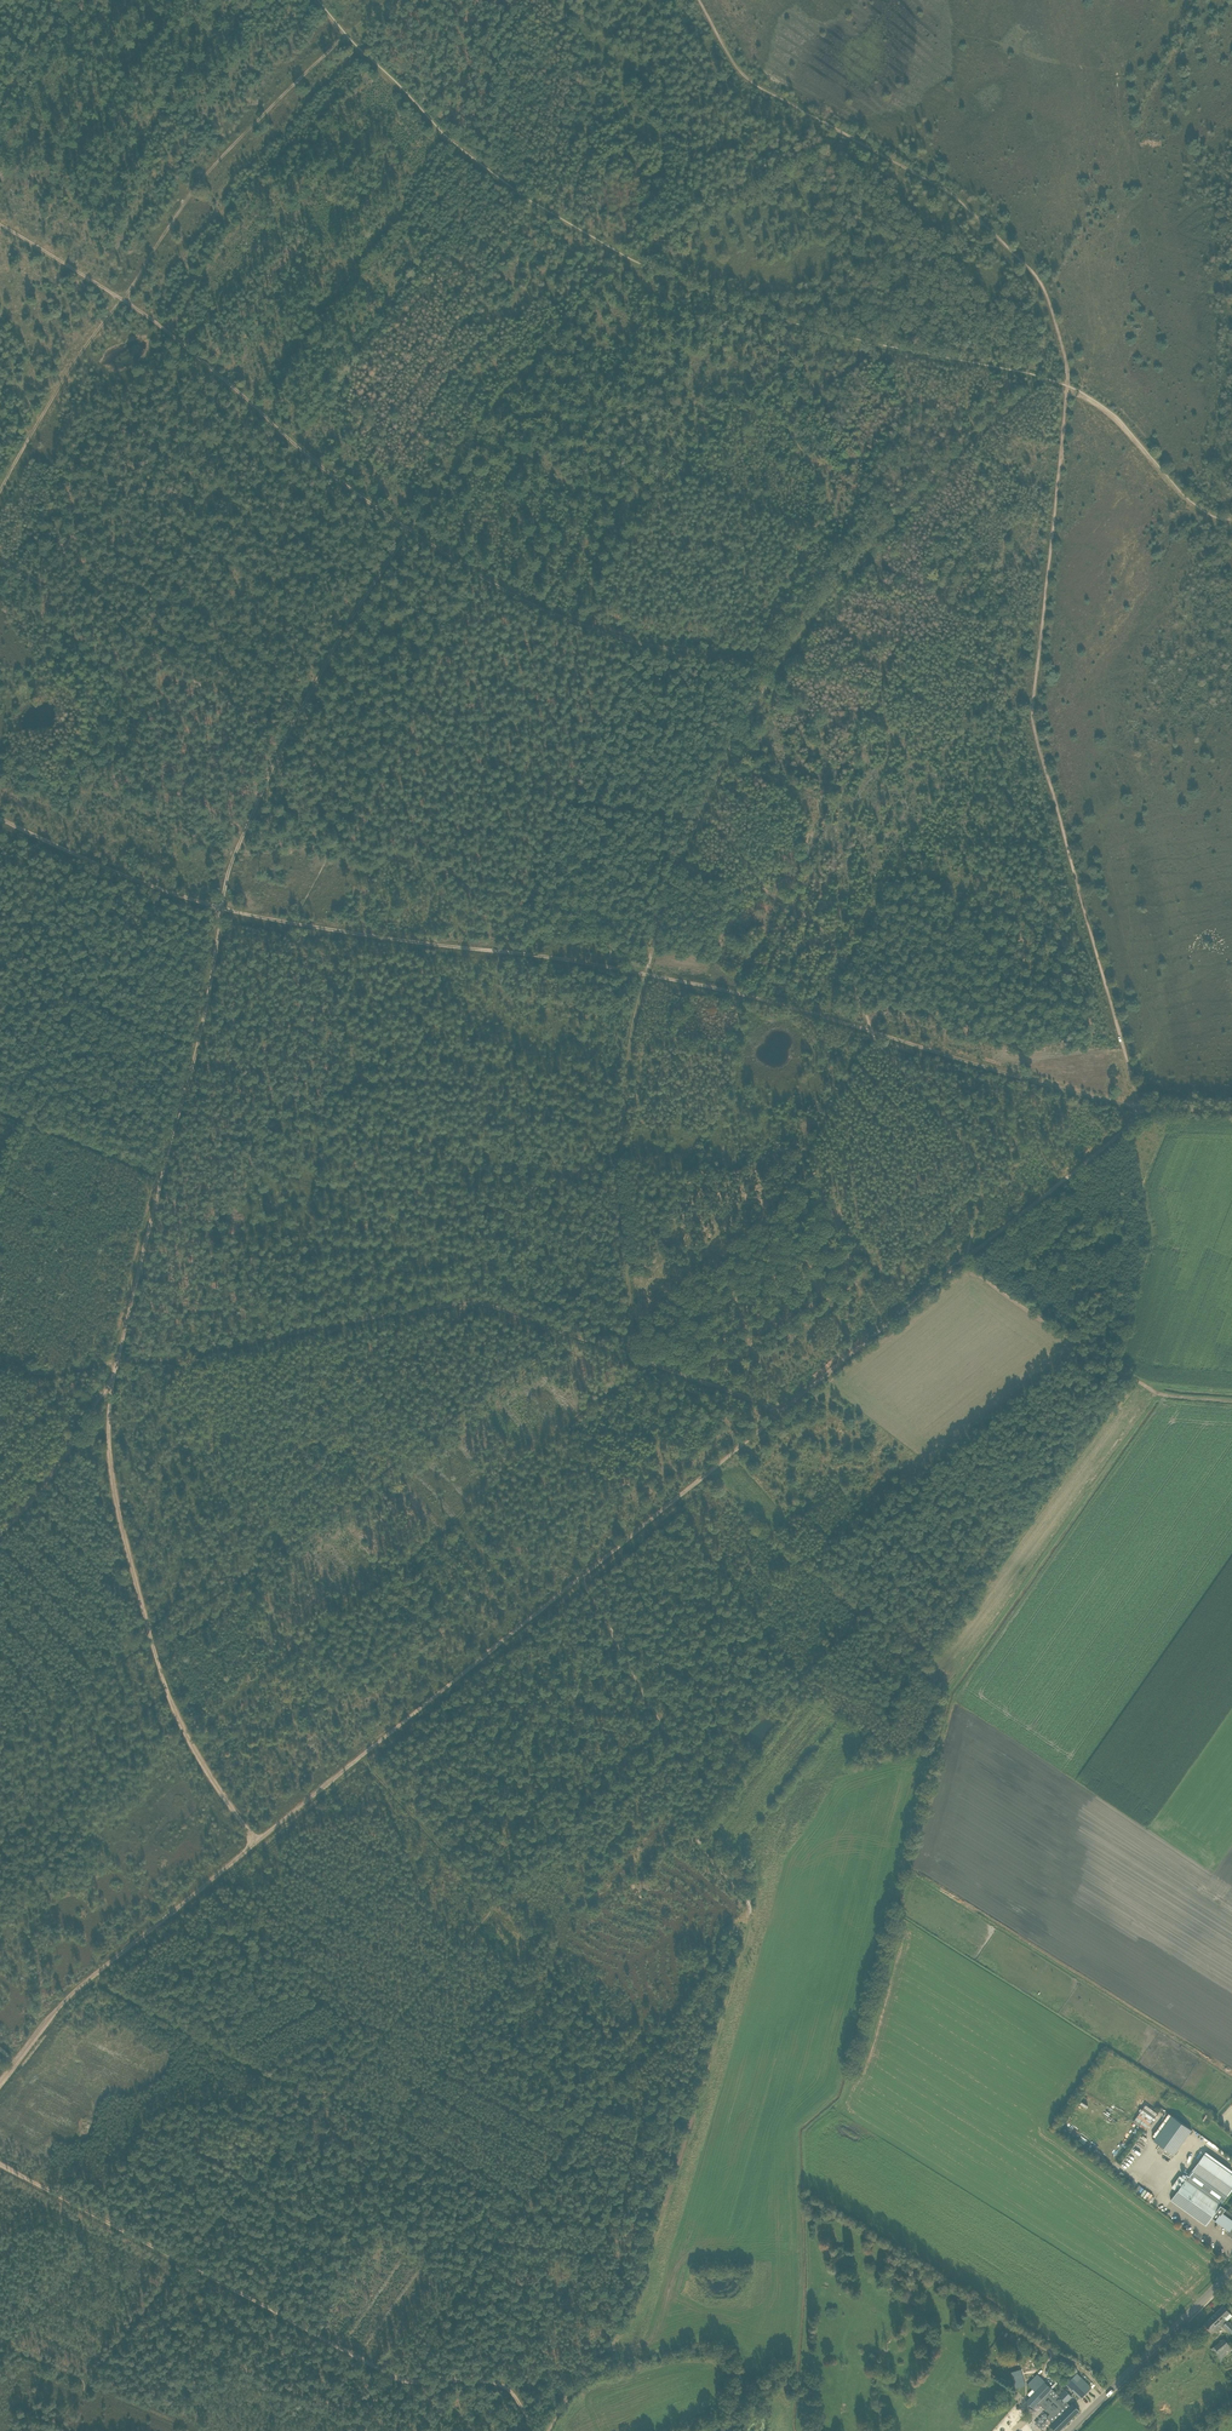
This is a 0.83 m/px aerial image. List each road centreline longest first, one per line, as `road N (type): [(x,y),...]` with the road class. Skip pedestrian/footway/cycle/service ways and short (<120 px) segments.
road 1 (track): [(0,814),(222,908),(644,974),(675,869),(742,725),(779,668),(871,549),(1045,377)]
road 2 (track): [(923,179),(956,199),(1038,277),(1066,364),(1032,717),(1145,1109)]
road 3 (track): [(0,557),(286,738),(386,744),(571,803),(715,827),(758,883),(825,930),(852,971)]
road 4 (track): [(546,2430),(627,2325),(748,1925),(750,1907),(703,1851),(706,1798),(661,1726)]
road 5 (track): [(406,528),(286,738),(231,865),(204,1018),(158,1175)]
road 6 (track): [(283,436),(176,335),(124,300),(223,155),(95,46)]
road 7 (track): [(579,1577),(256,1840)]
road 8 (track): [(36,2184),(396,2377)]
road 9 (track): [(536,1322),(480,1308),(161,1359)]
road 10 (track): [(376,2137),(511,2212),(396,2377)]
road 11 (track): [(406,528),(535,351),(629,259)]
road 12 (track): [(117,1361),(109,1409),(116,1491),(140,1618),(168,1693)]
road 13 (track): [(967,1262),(1156,1392),(1231,1403)]
road 14 (track): [(699,0),(746,78),(923,179)]
road 15 (track): [(37,418),(124,300),(0,226)]
road 16 (track): [(871,1032),(1145,1109)]
road 17 (track): [(967,1262),(979,1163),(871,1032)]
road 18 (track): [(579,1577),(783,1411)]
road 19 (track): [(783,1411),(536,1322)]
road 20 (track): [(967,1262),(783,1411)]
road 21 (track): [(476,573),(283,436)]
road 22 (track): [(1145,1109),(967,1262)]
road 23 (secondary): [(1070,2430),(1231,2269)]
road 24 (track): [(256,1840),(91,1979)]
road 25 (track): [(117,1361),(41,1496),(0,1535)]
road 26 (track): [(158,1175),(117,1361)]
road 27 (track): [(223,155),(346,35)]
road 28 (track): [(168,1693),(256,1840)]
road 29 (track): [(405,2381),(499,2382),(538,2430)]
road 30 (track): [(0,2341),(82,2379),(84,2390),(53,2430)]

